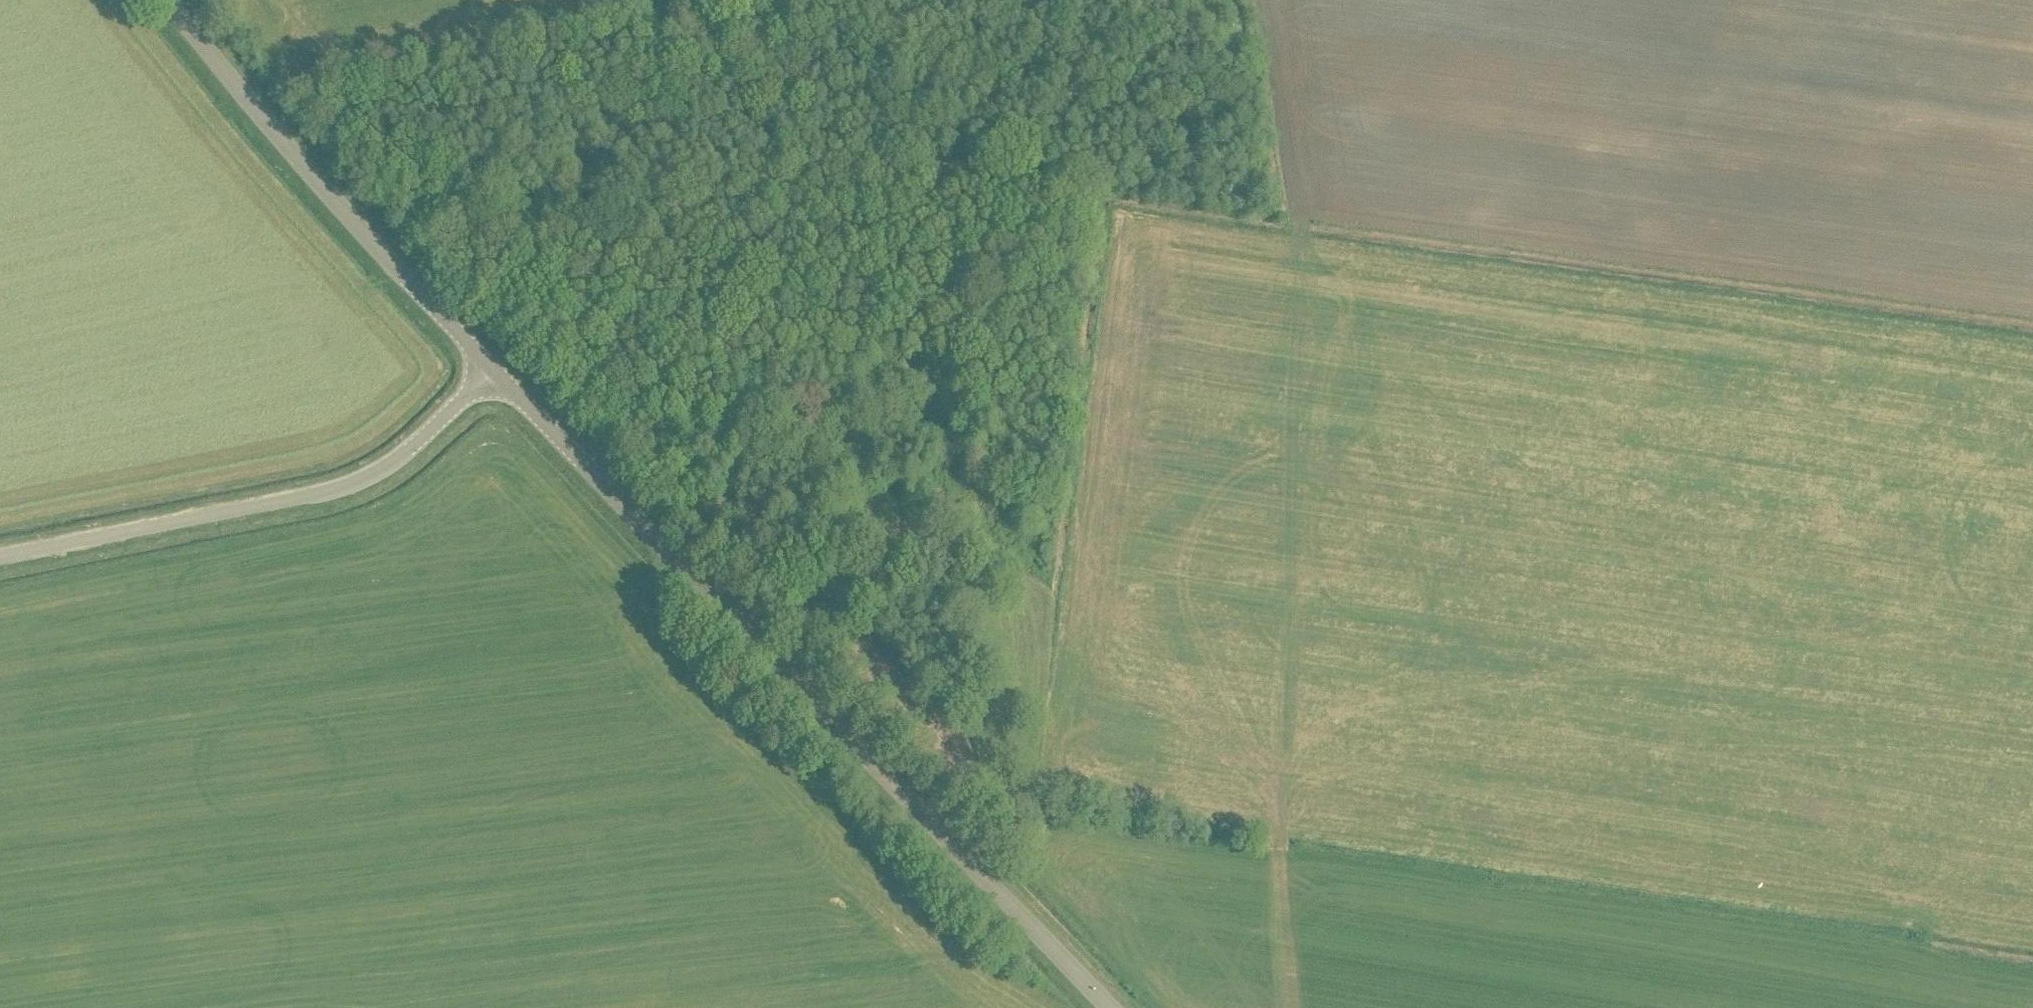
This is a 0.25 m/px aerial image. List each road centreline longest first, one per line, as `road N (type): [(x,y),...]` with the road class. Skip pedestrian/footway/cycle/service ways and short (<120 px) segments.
road 1 (unclassified): [(1109,1007),(491,369)]
road 2 (unclassified): [(491,369),(380,474),(345,489),(0,559)]
road 3 (unclassified): [(491,369),(328,199),(169,0)]
road 4 (track): [(911,806),(950,781),(967,765),(968,752),(864,643)]

